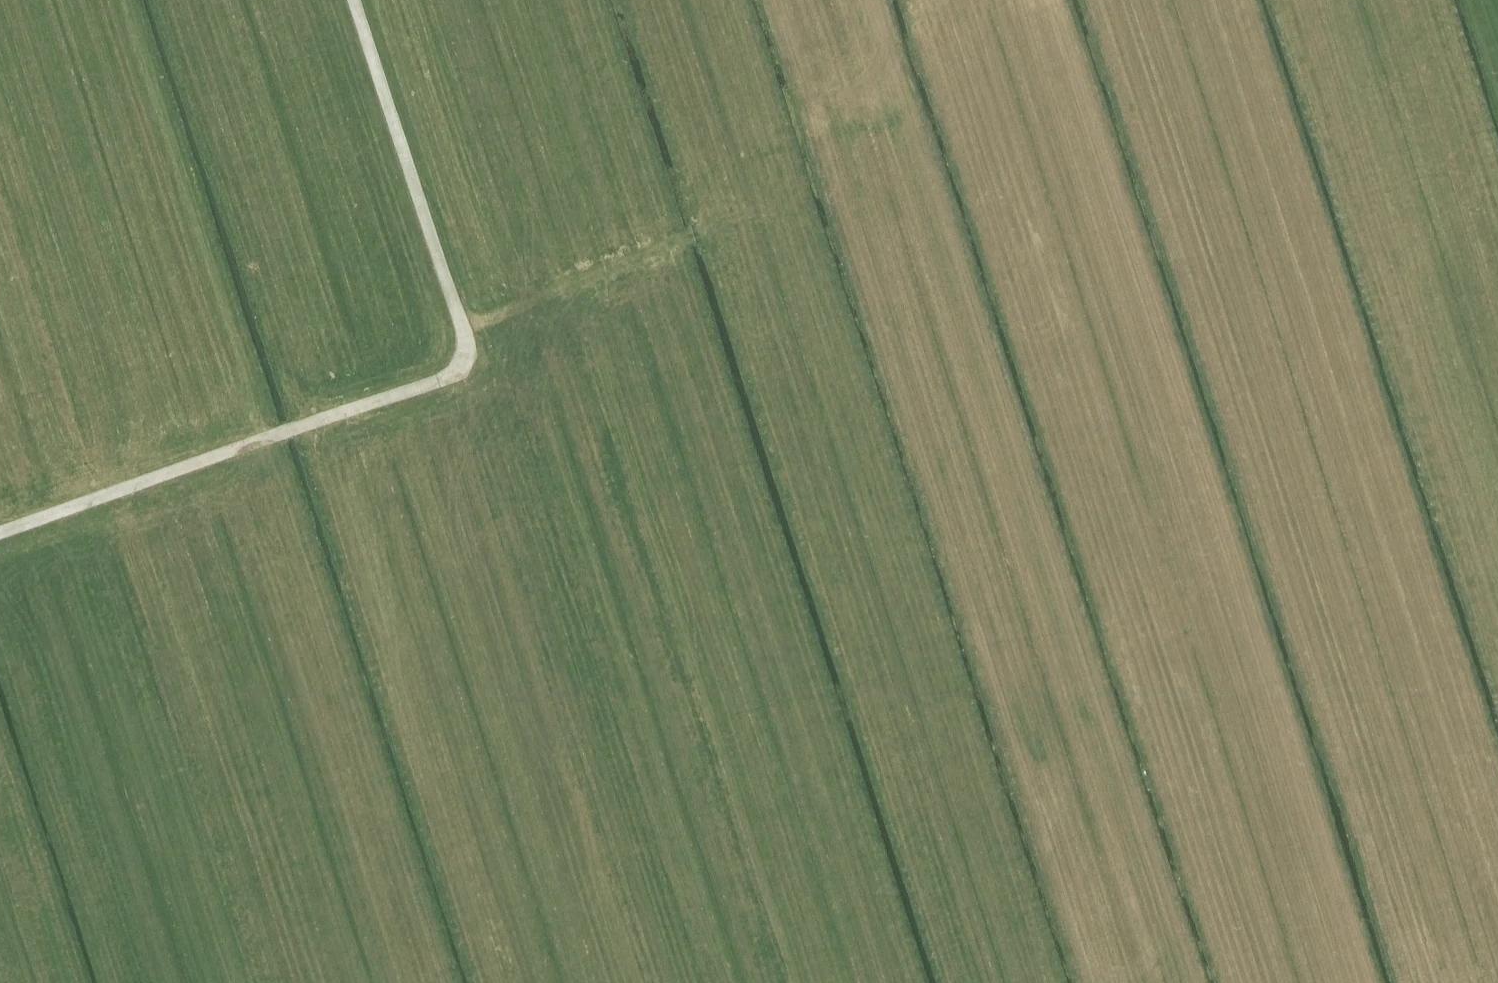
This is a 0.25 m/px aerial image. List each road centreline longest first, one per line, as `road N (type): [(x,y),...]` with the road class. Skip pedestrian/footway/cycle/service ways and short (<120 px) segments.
road 1 (track): [(0,535),(473,366),(354,0)]

